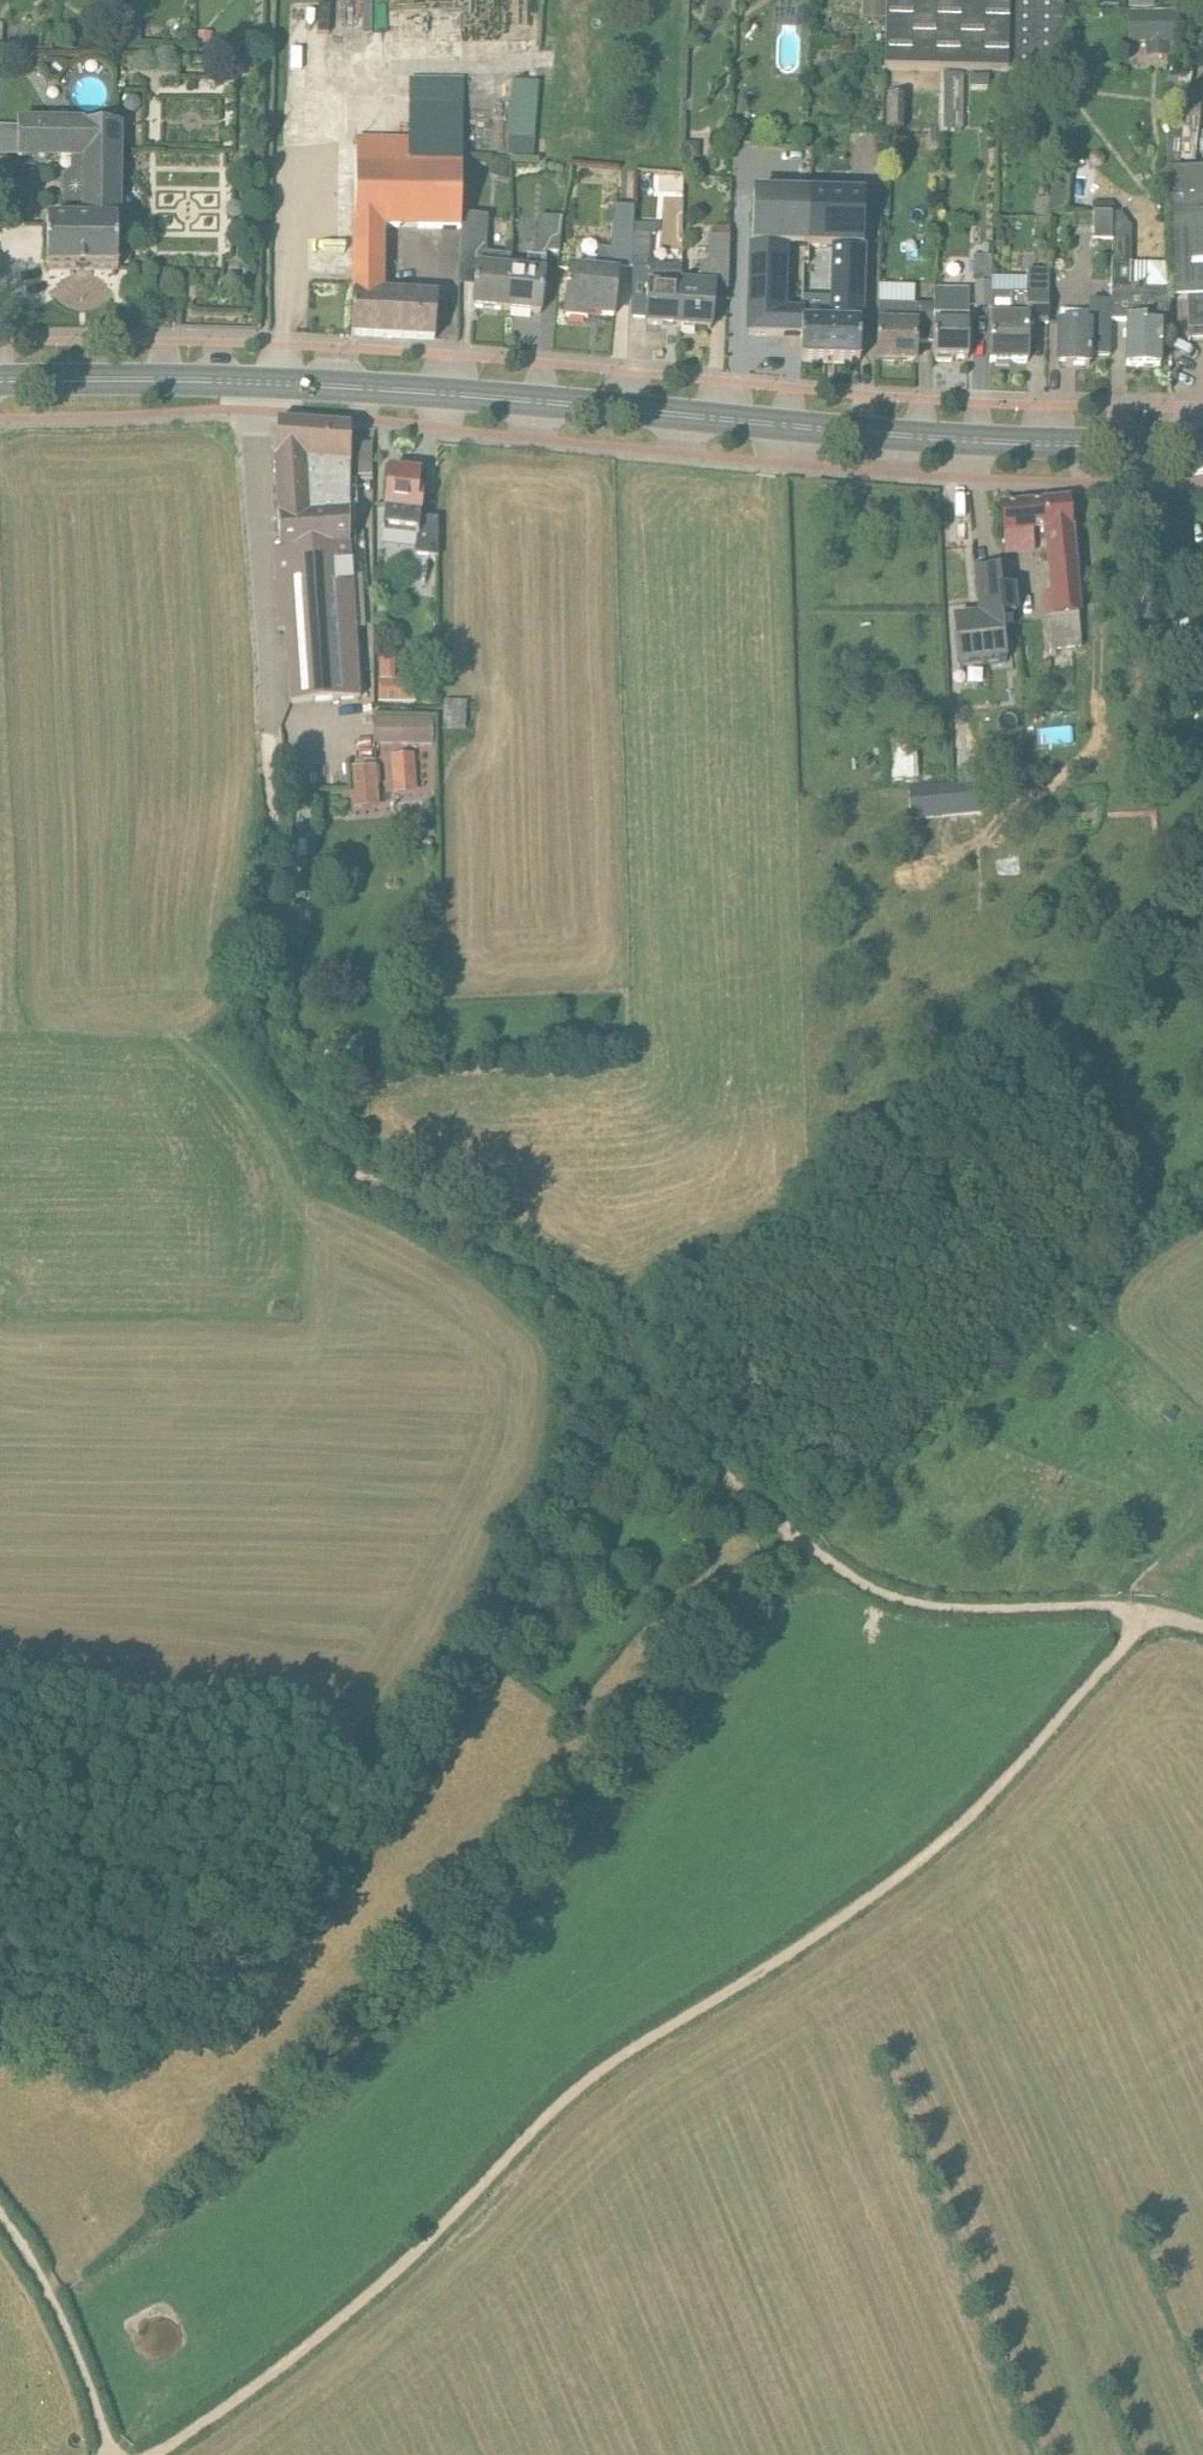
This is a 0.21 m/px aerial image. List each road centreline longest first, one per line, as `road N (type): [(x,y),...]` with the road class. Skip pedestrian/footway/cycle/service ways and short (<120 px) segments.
road 1 (track): [(269,734),(274,845),(262,1038),(289,1098),(340,1155),(562,1303),(719,1469),(849,1579),(948,1609),(1123,1607)]
road 2 (track): [(154,2454),(379,2287),(575,2089),(782,1959),(929,1852),(1151,1613)]
road 3 (secondary): [(1202,443),(1057,444),(841,431),(261,382),(0,380)]
road 4 (track): [(0,2218),(54,2303),(111,2454)]

